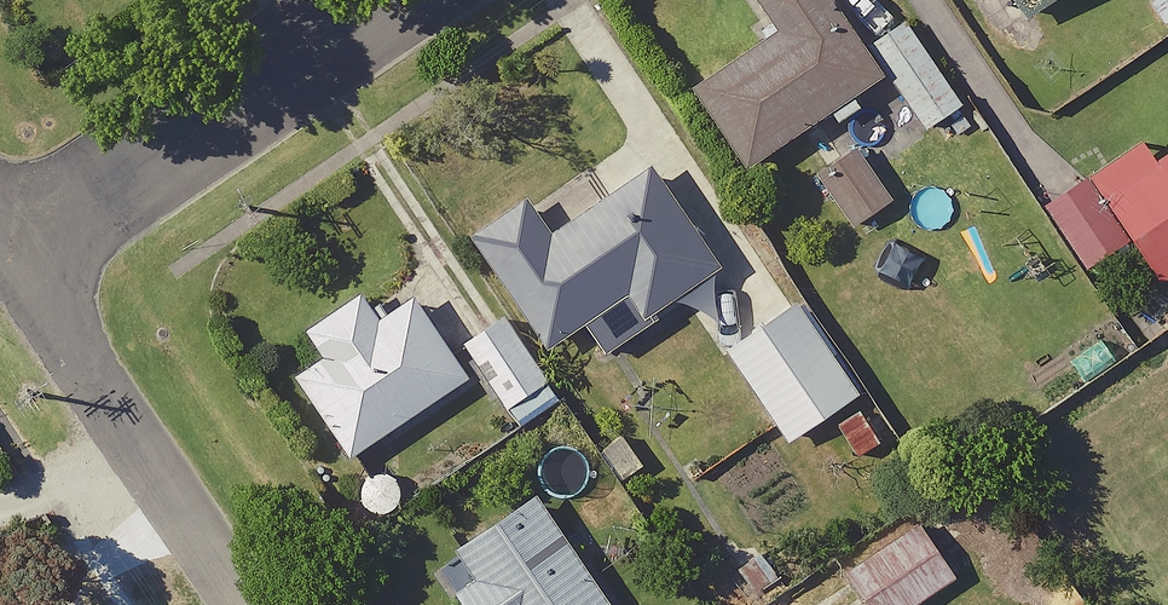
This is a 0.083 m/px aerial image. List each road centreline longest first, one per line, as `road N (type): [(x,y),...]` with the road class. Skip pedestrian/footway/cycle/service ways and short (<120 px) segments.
road 1 (residential): [(390,0),(16,252)]
road 2 (residential): [(16,252),(254,604)]

